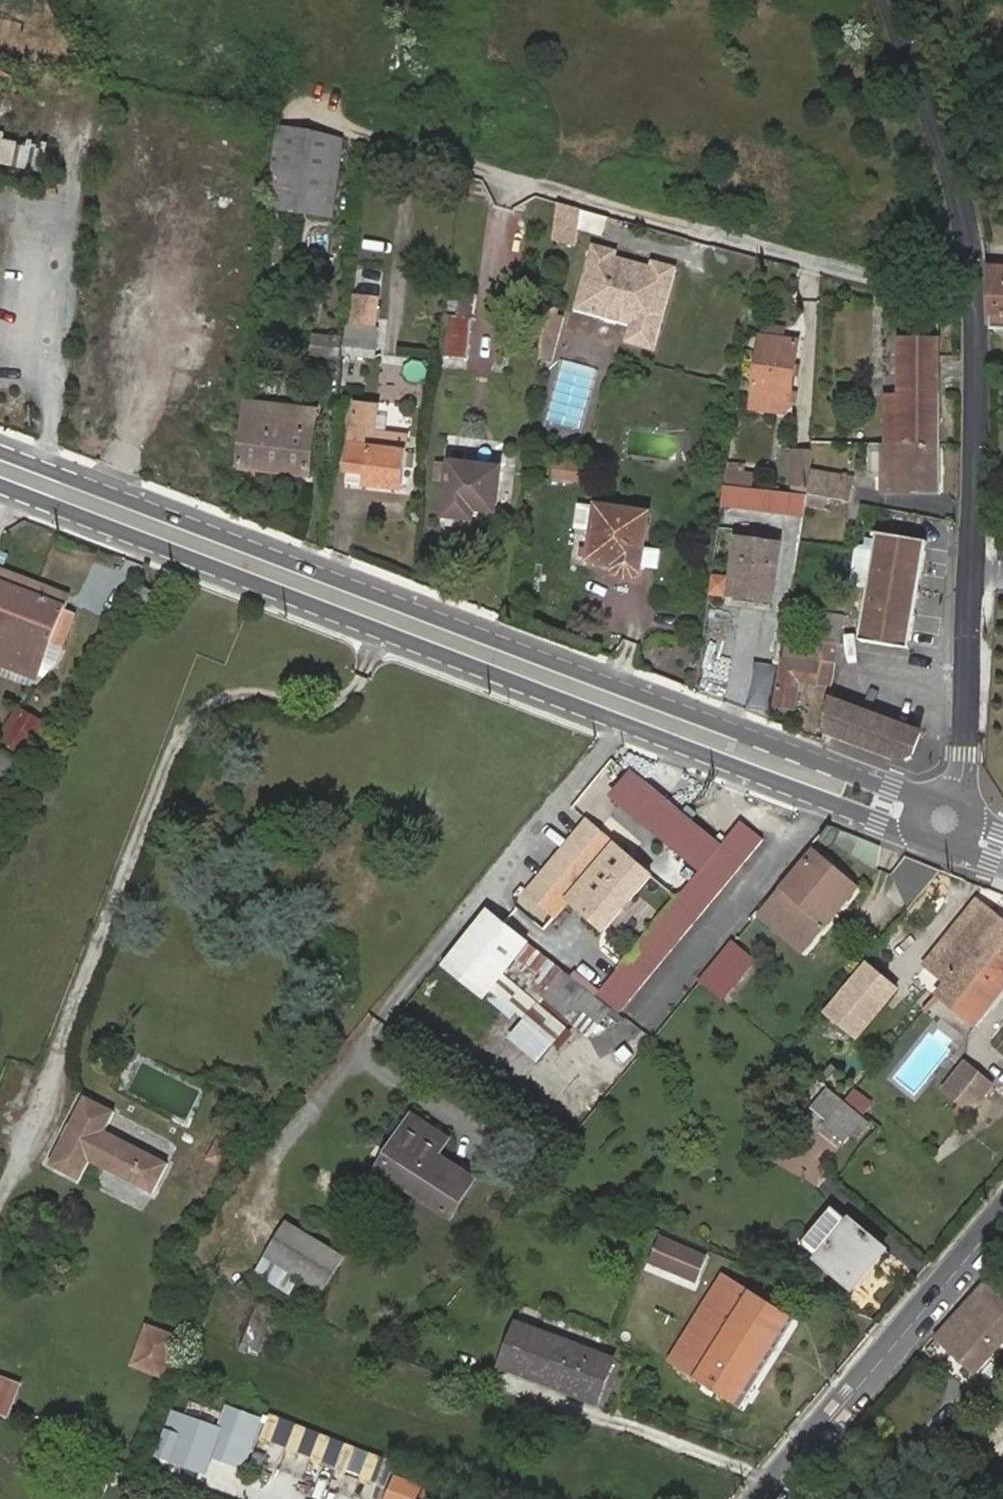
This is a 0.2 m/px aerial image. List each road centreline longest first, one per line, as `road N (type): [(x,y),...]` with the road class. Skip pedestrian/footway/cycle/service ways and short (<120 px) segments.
road 1 (secondary): [(0,469),(945,819)]
road 2 (residential): [(945,819),(976,278),(890,0)]
road 3 (track): [(977,299),(284,108)]
road 4 (residential): [(760,1498),(1002,1212)]

